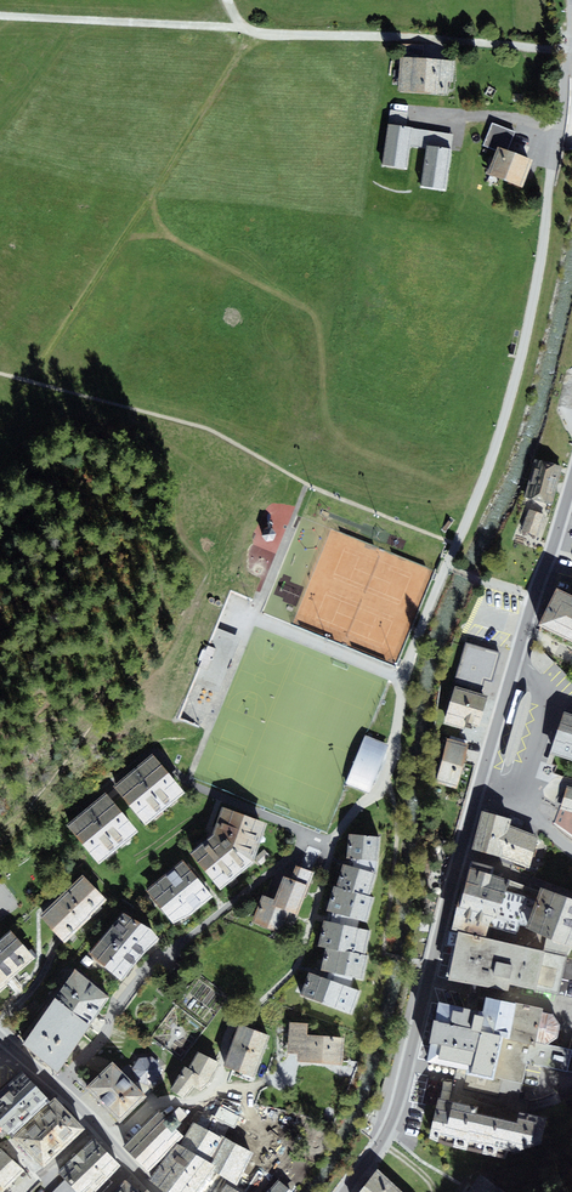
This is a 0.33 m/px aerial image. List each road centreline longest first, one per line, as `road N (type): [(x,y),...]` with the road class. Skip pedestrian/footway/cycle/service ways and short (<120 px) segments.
road 1 (tertiary): [(345,1191),(392,1121),(478,790)]
road 2 (track): [(238,29),(571,54)]
road 3 (tertiary): [(478,790),(571,483)]
road 4 (track): [(0,16),(238,29)]
road 5 (residential): [(0,1035),(156,1191)]

